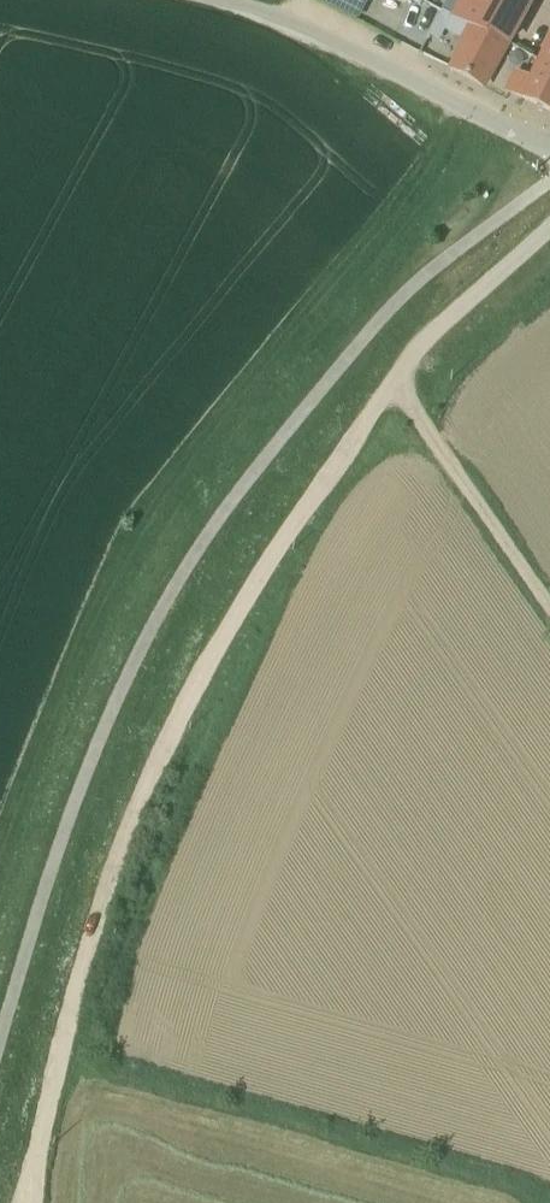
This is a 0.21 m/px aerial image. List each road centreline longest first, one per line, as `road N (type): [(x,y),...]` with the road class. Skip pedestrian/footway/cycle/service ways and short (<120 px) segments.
road 1 (track): [(355,443),(263,575),(171,744),(125,854),(53,1079),(33,1202)]
road 2 (unclassified): [(189,0),(273,25),(549,155)]
road 3 (unclassified): [(549,235),(425,349),(355,443)]
road 4 (track): [(396,391),(549,612)]

